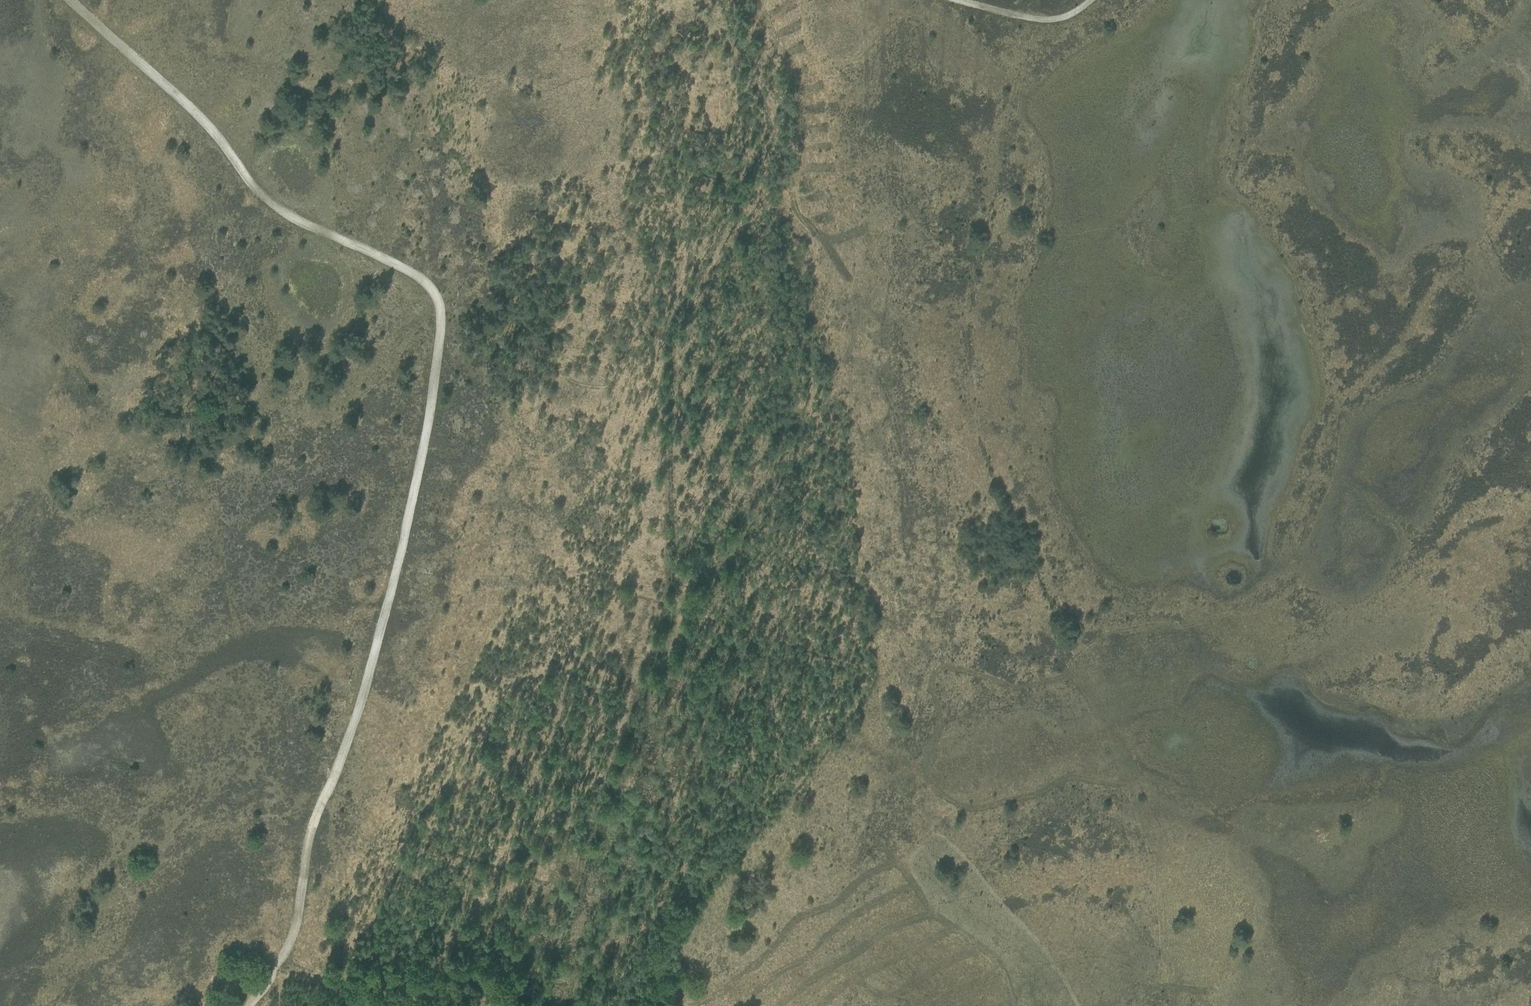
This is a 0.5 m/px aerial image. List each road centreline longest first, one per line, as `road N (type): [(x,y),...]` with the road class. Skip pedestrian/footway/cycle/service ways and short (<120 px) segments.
road 1 (track): [(949,0),(1049,30),(1092,0)]

